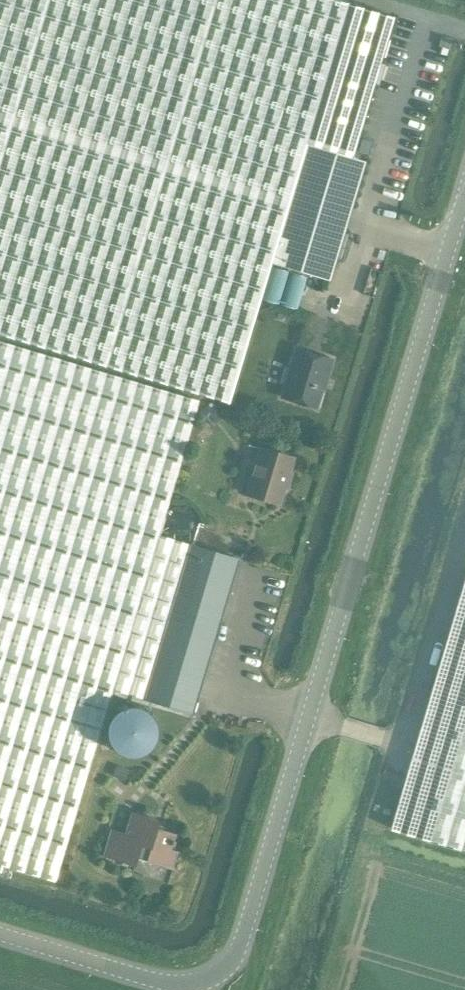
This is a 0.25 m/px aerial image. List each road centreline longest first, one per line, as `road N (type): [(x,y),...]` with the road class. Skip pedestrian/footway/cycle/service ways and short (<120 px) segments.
road 1 (unclassified): [(213,976),(242,936),(464,191)]
road 2 (unclassified): [(213,976),(155,980),(0,934)]

